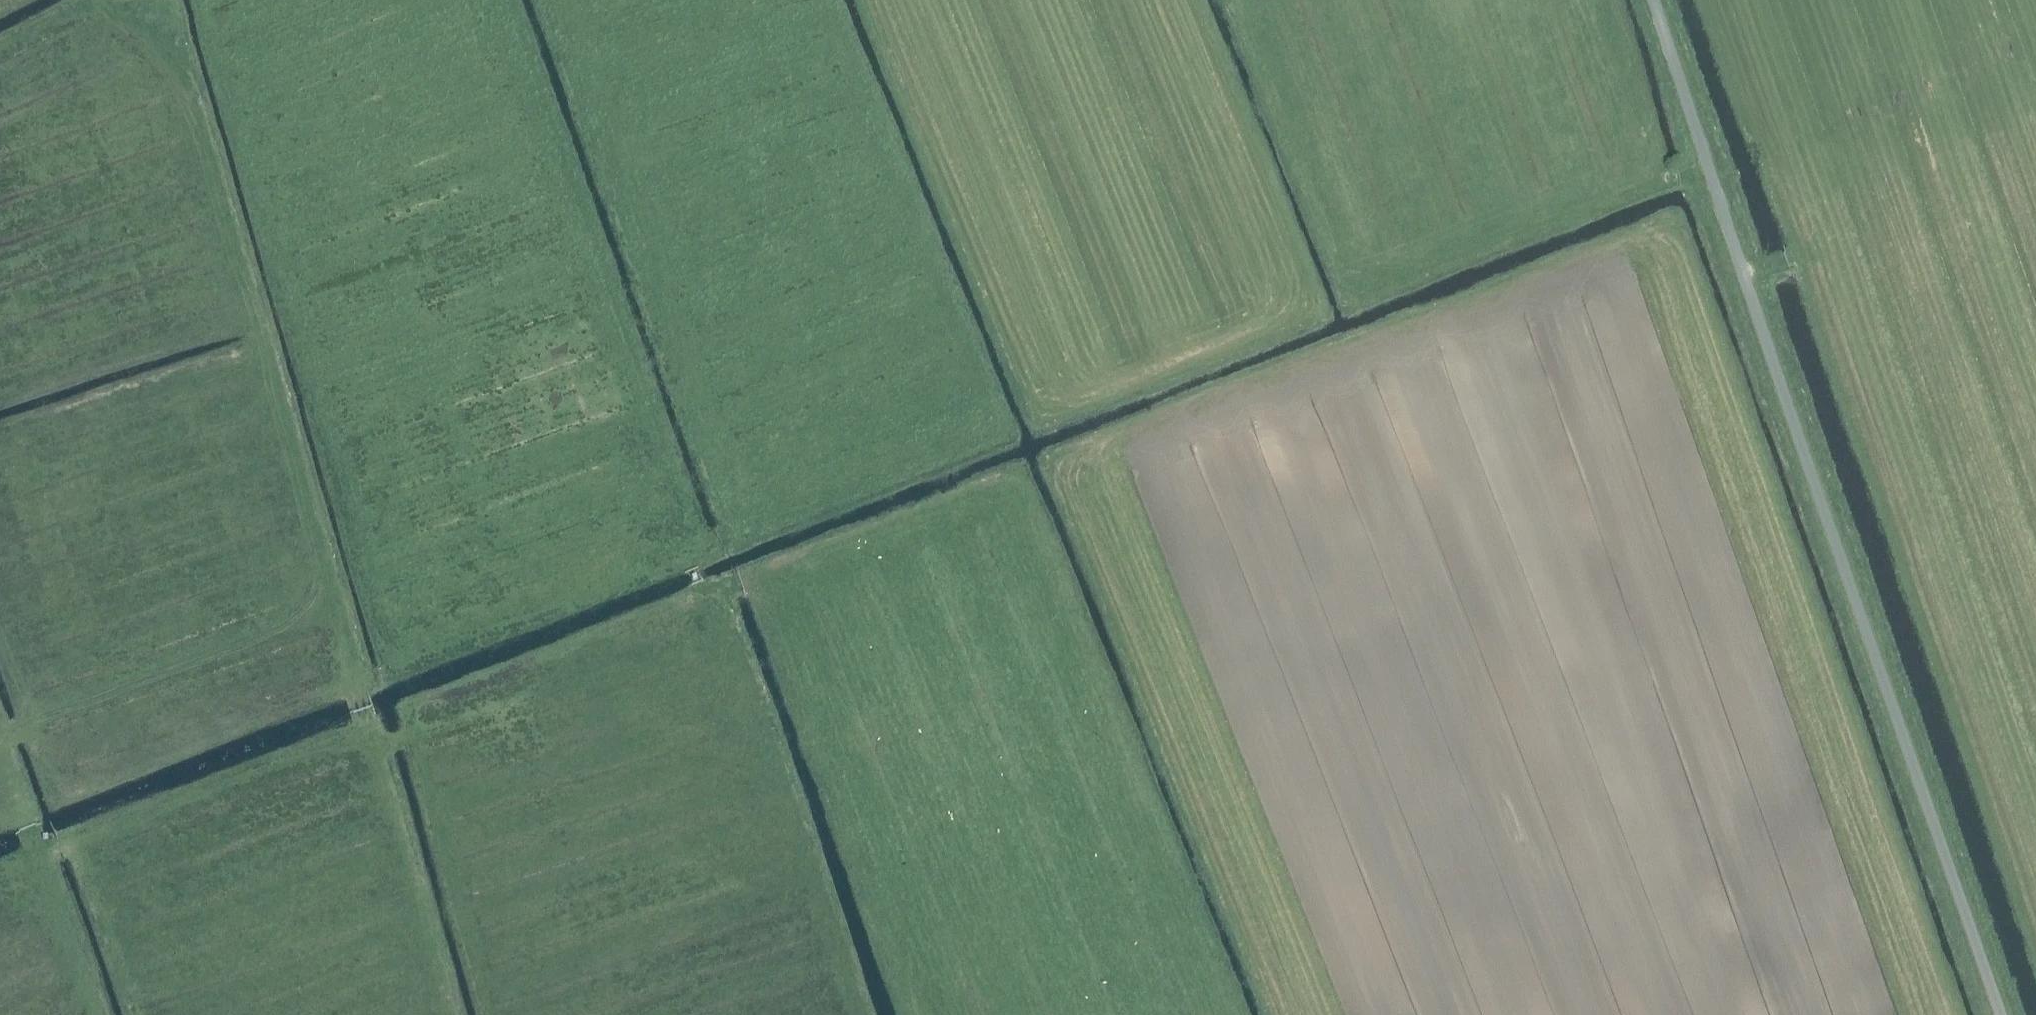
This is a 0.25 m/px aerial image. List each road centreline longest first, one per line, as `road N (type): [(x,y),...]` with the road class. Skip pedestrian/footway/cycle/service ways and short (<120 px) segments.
road 1 (unclassified): [(2000,1014),(1645,0)]

